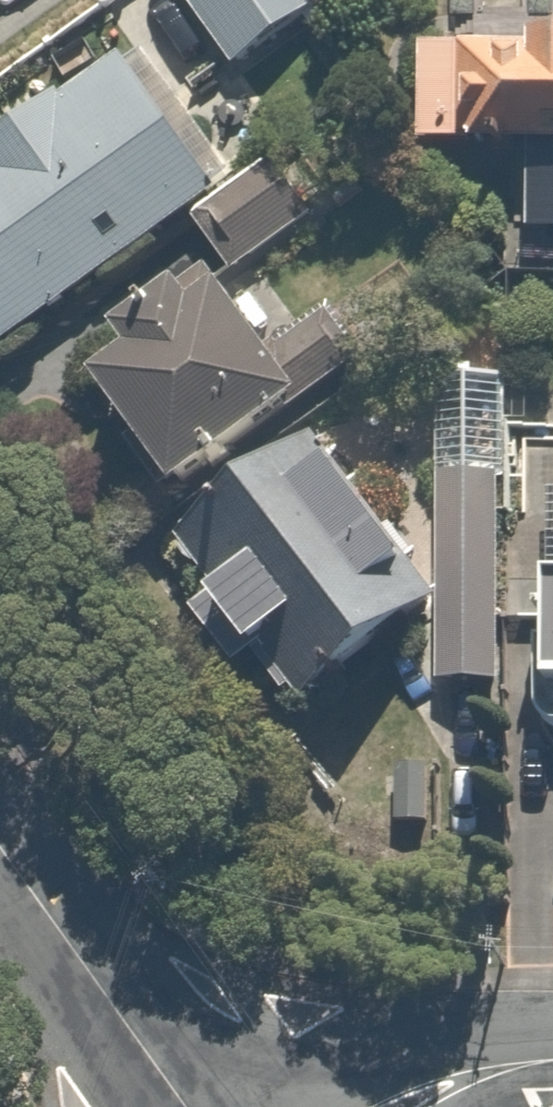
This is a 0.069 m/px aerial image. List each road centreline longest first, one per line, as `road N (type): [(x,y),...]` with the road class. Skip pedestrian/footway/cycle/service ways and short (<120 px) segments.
road 1 (residential): [(0,848),(178,1106)]
road 2 (residential): [(552,1064),(412,1106)]

